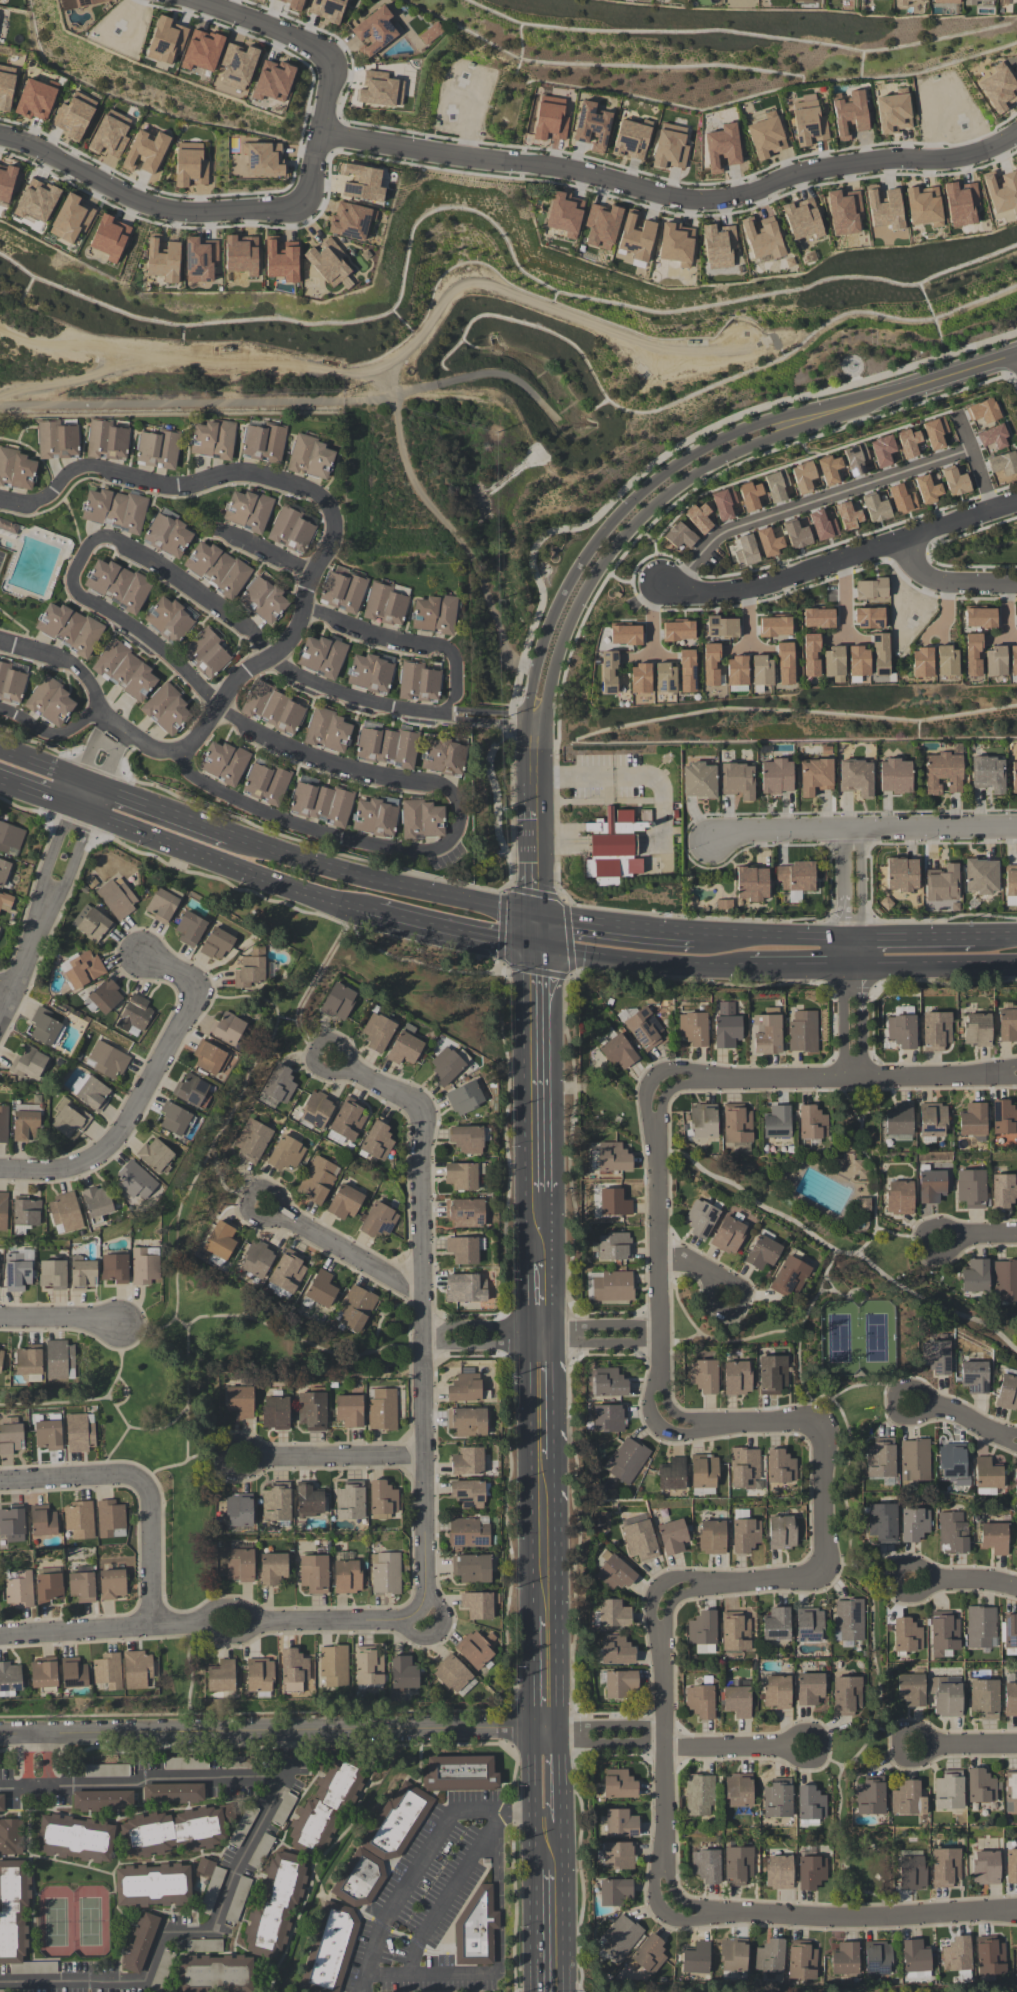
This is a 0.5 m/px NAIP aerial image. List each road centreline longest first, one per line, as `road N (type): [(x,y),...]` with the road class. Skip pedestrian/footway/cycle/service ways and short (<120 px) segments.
road 1 (residential): [(322,128),(592,173),(696,200),(744,197),(858,163),(950,161),(1016,133)]
road 2 (residential): [(195,0),(294,34),(322,48),(331,65),(313,183),(296,203),(162,209),(0,135)]
road 3 (residential): [(331,1059),(419,1113),(428,1621)]
road 4 (residential): [(0,1733),(546,1733)]
road 5 (residential): [(441,850),(454,840),(460,817),(458,801),(438,784),(409,784),(271,743),(216,707),(134,628),(76,597),(72,572),(84,557)]
road 6 (tertiary): [(538,703),(535,663),(577,566),(612,517),(725,435),(830,411)]
road 7 (residential): [(84,557),(95,540),(108,537),(174,574),(276,658),(359,702),(457,714)]
road 8 (tertiary): [(538,703),(574,611),(665,494),(746,446),(830,411)]
road 9 (residential): [(428,1621),(0,1636)]
road 10 (residential): [(0,1984),(143,1979),(163,1936),(213,1926),(278,1780)]
road 11 (residential): [(335,524),(330,504),(314,491),(249,471),(174,487),(95,465),(79,467),(30,504),(0,497)]
road 12 (residential): [(1016,503),(746,592),(702,597),(657,583)]
road 13 (residential): [(0,1170),(75,1166),(124,1131),(195,990),(142,956)]
road 14 (secondary): [(537,920),(318,866),(230,833)]
road 15 (residential): [(706,839),(1016,827)]
road 16 (residential): [(290,1755),(278,1780),(0,1786)]
road 17 (residential): [(1000,1074),(703,1078)]
road 18 (residential): [(713,1913),(1008,1913)]
road 19 (residential): [(185,752),(195,779),(266,817),(346,842),(441,850)]
road 20 (residential): [(185,752),(216,707),(293,637),(335,524)]
road 21 (residential): [(816,1427),(827,1446),(828,1552),(820,1578),(704,1584)]
road 22 (residential): [(654,1125),(661,1381)]
road 23 (residential): [(852,834),(856,1081)]
road 24 (secondary): [(89,811),(318,896)]
road 25 (secondary): [(540,1190),(537,951)]
road 26 (residential): [(660,1640),(664,1866)]
road 27 (residential): [(443,712),(455,694),(453,652),(308,611)]
road 28 (secondary): [(537,951),(747,966)]
road 29 (tertiary): [(830,411),(1016,355)]
road 30 (residential): [(243,1459),(427,1455)]
road 31 (secondary): [(362,909),(537,951)]
road 32 (residential): [(268,1208),(423,1296)]
road 33 (secondary): [(851,966),(1016,965)]
road 34 (secondary): [(852,939),(694,936)]
road 35 (secondary): [(694,936),(537,920)]
road 36 (residential): [(143,1483),(151,1495),(154,1626)]
road 37 (residential): [(0,1483),(129,1475),(143,1483)]
road 38 (residential): [(666,1749),(807,1747)]
road 39 (residential): [(107,718),(84,670),(0,645)]
road 40 (secondary): [(230,833),(99,783)]
road 41 (residential): [(1016,586),(923,575),(900,543)]
road 42 (residential): [(0,1020),(48,906)]
road 43 (residential): [(0,1318),(123,1327)]
road 44 (secondary): [(974,936),(852,939)]
road 45 (secondary): [(550,1991),(549,1870)]
road 46 (residential): [(652,1898),(677,1922),(698,1923),(713,1913),(673,1892)]

